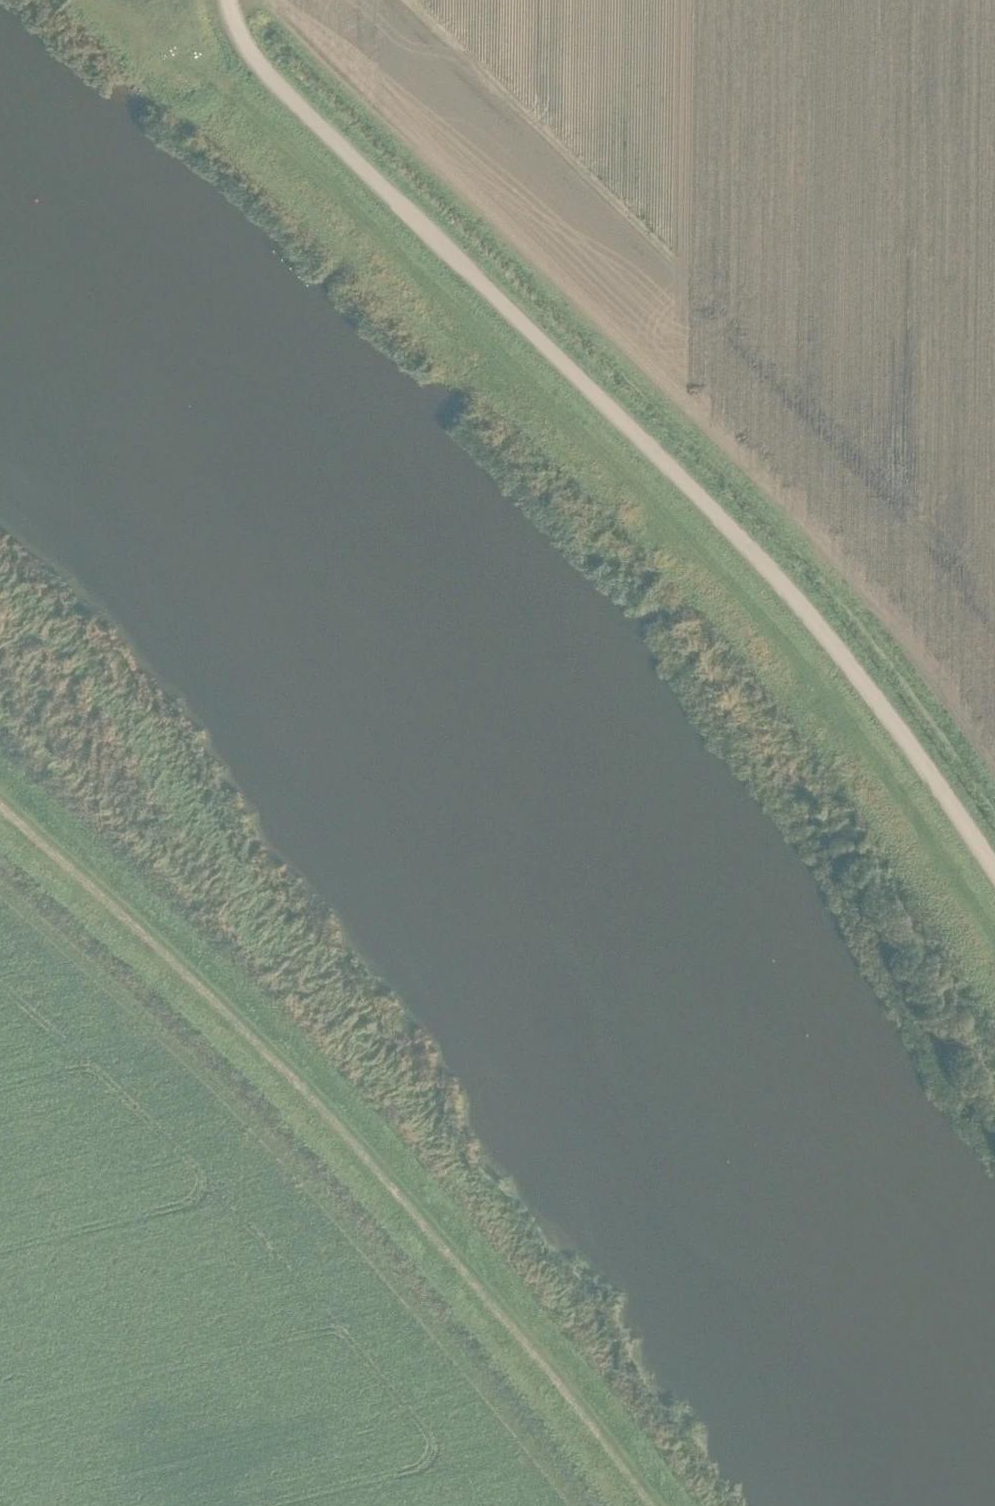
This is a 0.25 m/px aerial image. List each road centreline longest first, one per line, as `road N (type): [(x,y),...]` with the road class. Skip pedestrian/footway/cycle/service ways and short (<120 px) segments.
road 1 (tertiary): [(994,868),(803,605),(533,326),(259,65),(229,0)]

